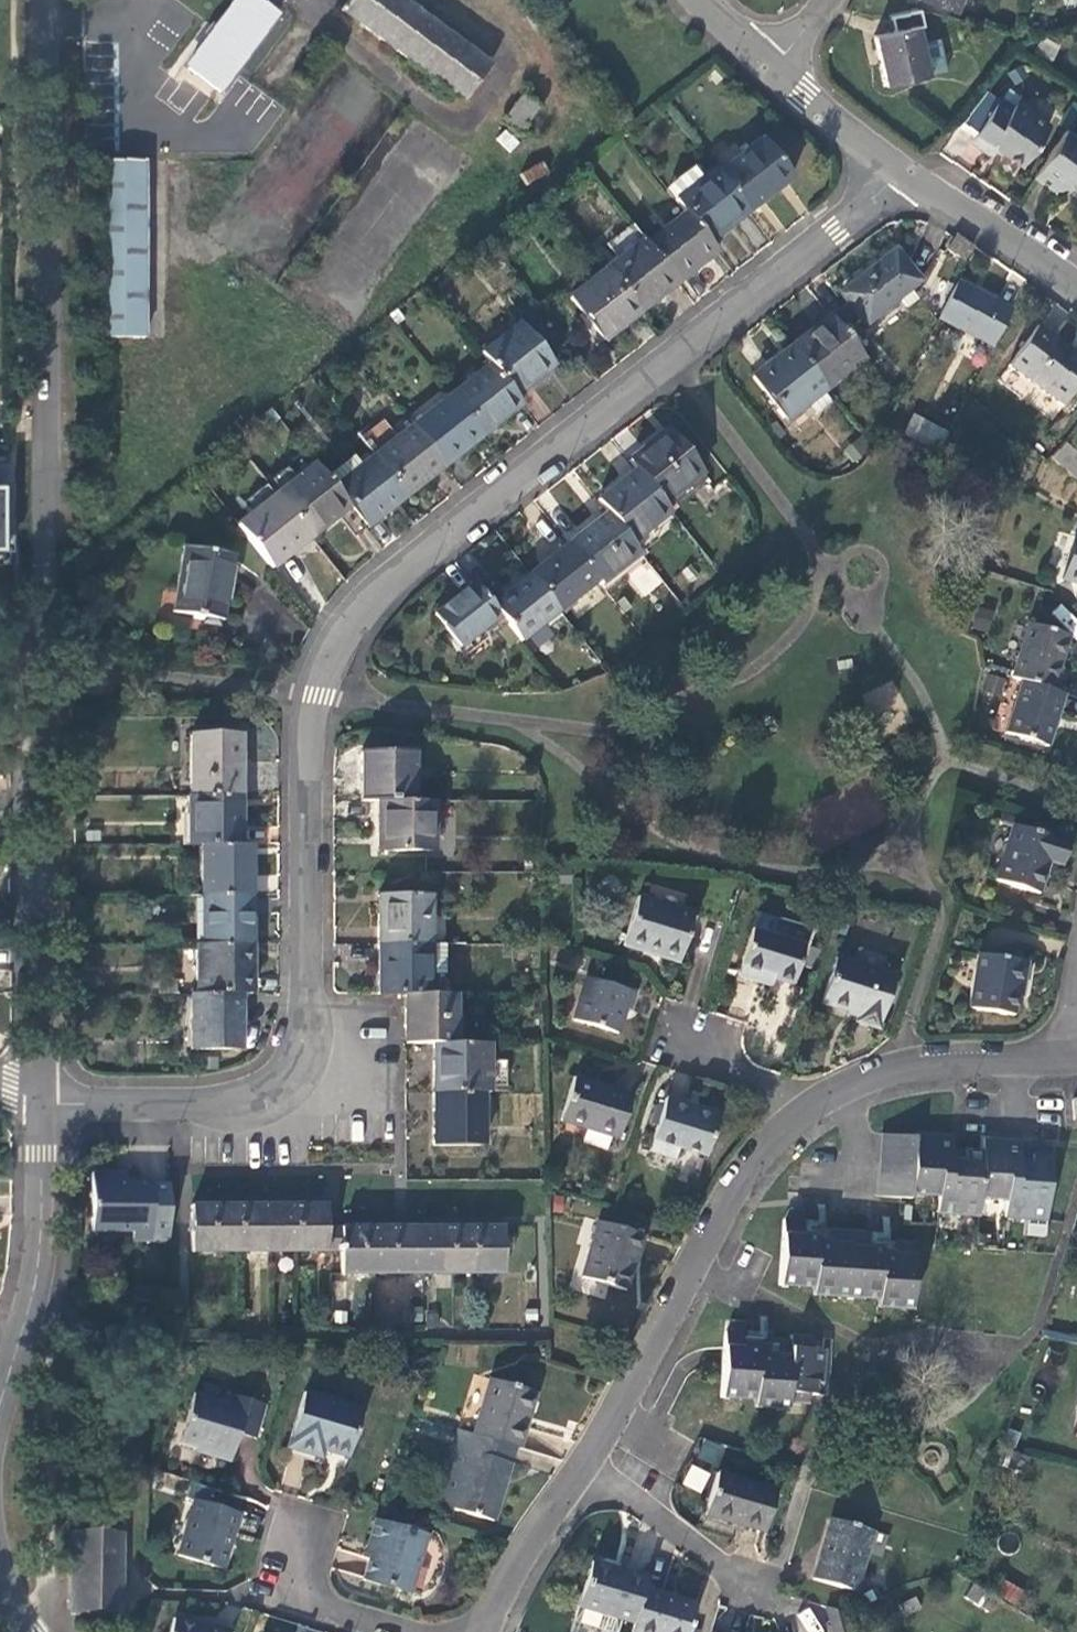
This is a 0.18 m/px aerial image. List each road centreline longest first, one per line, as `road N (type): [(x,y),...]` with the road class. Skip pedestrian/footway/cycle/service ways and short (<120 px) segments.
road 1 (residential): [(48,1098),(270,1092),(298,1067),(312,998),(319,696),(341,631),(366,598),(677,356),(903,163)]
road 2 (residential): [(44,0),(48,1098)]
road 3 (residential): [(800,1110),(761,1158),(582,1465)]
road 4 (residential): [(48,1098),(29,1318),(0,1412)]
road 5 (residential): [(1068,1052),(899,1065),(850,1080),(800,1110)]
road 6 (residential): [(582,1465),(761,1590)]
road 7 (residential): [(903,163),(1076,294)]
road 8 (residential): [(324,1608),(258,1595),(280,1506),(332,1519)]
road 9 (residential): [(582,1465),(488,1631)]
road 10 (residential): [(776,65),(903,163)]
road 11 (residential): [(800,1110),(688,1044)]

